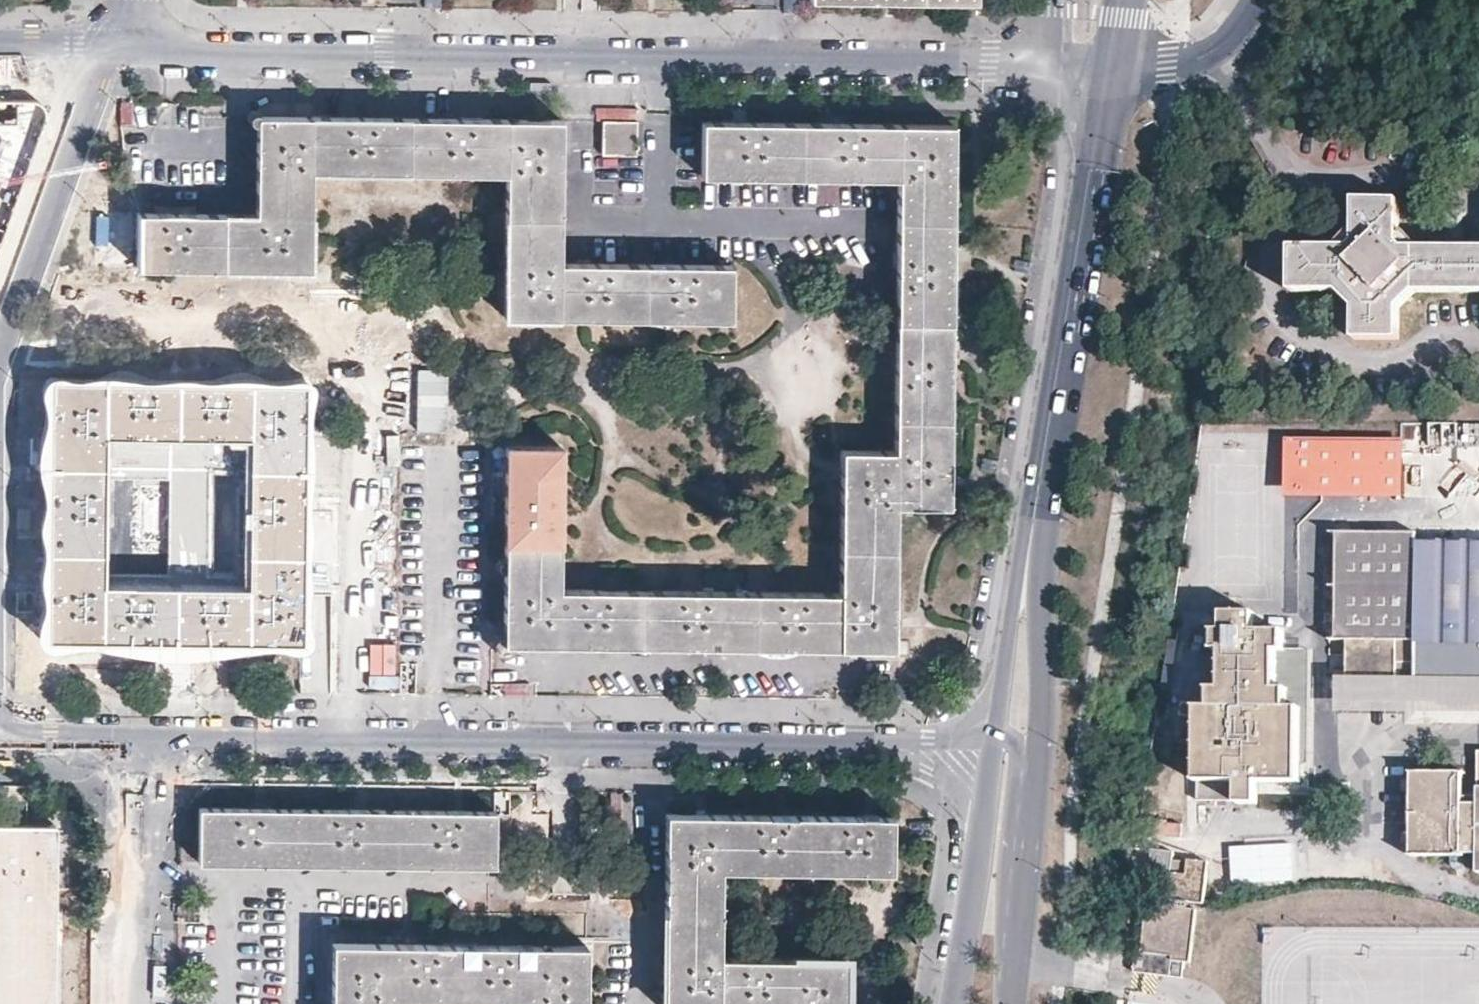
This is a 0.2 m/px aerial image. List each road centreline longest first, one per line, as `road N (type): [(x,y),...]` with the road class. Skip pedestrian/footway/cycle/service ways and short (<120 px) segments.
road 1 (residential): [(990,746),(133,737)]
road 2 (residential): [(409,55),(1054,64)]
road 3 (secondary): [(1110,64),(1022,601)]
road 4 (residential): [(137,51),(97,92),(0,354)]
road 5 (secondary): [(1024,884),(1042,720),(1041,636),(1022,601)]
road 6 (residential): [(137,51),(409,55)]
road 7 (residential): [(133,737),(130,1003)]
road 8 (secondary): [(990,746),(951,1003)]
road 9 (residential): [(1254,0),(1223,44),(1200,58),(1110,64)]
road 10 (secondary): [(1024,884),(1005,862),(1017,748),(990,746)]
road 11 (secondary): [(1022,601),(1008,626),(990,746)]
road 12 (residential): [(0,49),(137,51)]
road 13 (residential): [(133,737),(0,735)]
road 14 (secondary): [(1012,1003),(1024,884)]

